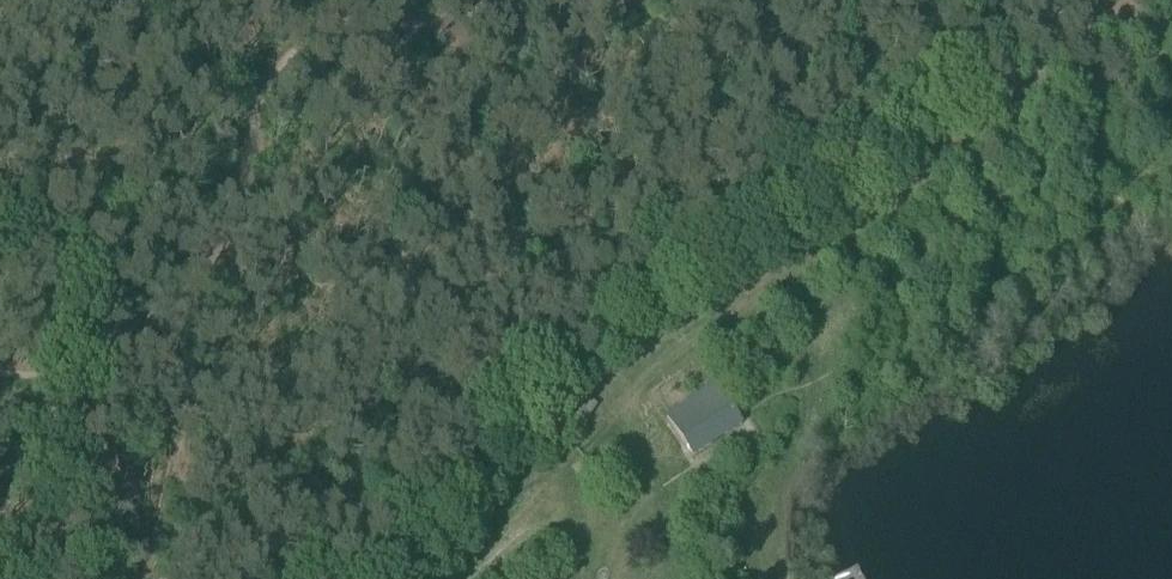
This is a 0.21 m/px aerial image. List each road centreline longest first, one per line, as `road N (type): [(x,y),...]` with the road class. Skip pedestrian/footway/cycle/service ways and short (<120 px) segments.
road 1 (track): [(463,578),(531,523),(559,515),(610,520),(646,500),(647,460),(632,423)]

